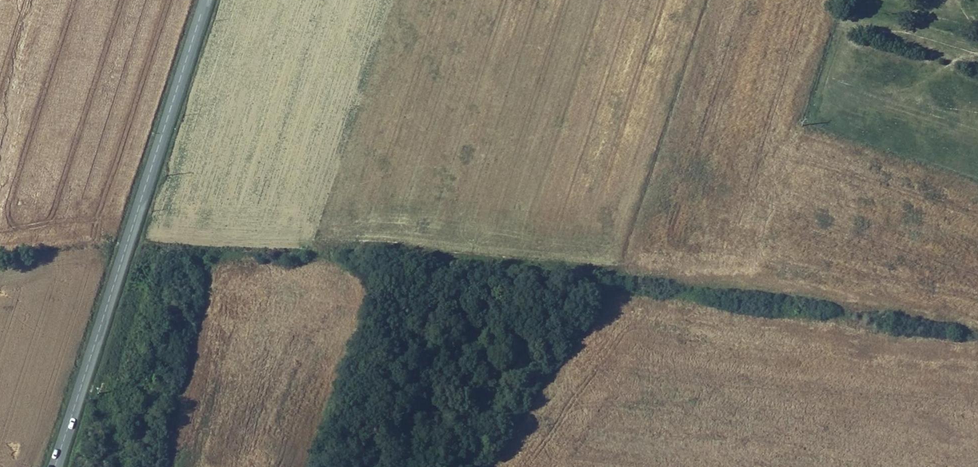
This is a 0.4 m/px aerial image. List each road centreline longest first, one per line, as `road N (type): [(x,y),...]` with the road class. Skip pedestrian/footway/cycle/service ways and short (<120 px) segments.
road 1 (tertiary): [(207,0),(59,466)]

